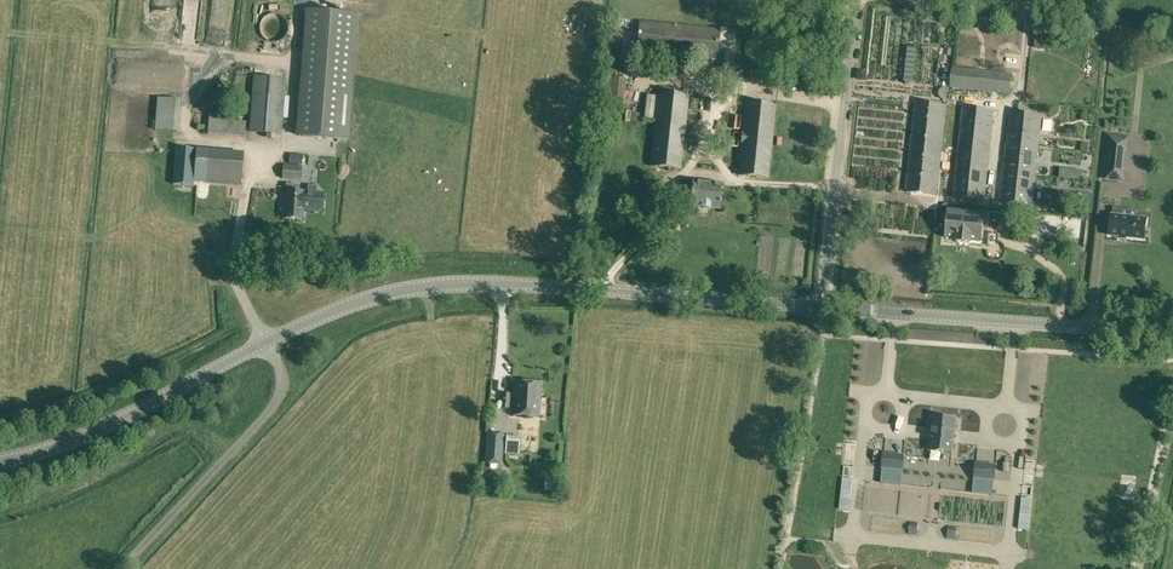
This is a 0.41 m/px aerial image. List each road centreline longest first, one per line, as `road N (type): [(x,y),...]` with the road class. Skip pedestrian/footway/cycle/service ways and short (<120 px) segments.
road 1 (tertiary): [(822,307),(511,284),(396,292),(267,342),(99,429),(0,462)]
road 2 (tertiary): [(1172,332),(822,307)]
road 3 (unclassified): [(822,307),(856,0)]

